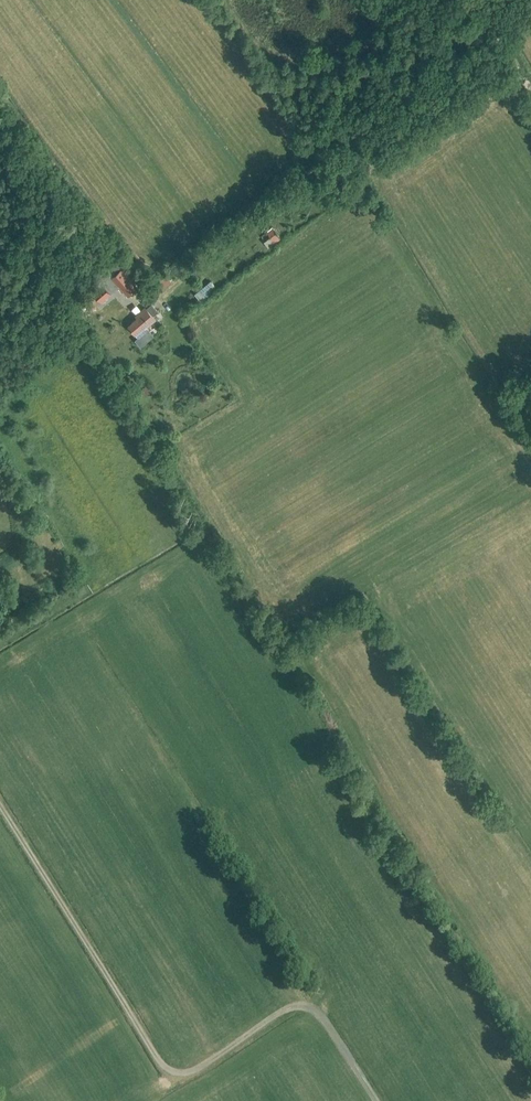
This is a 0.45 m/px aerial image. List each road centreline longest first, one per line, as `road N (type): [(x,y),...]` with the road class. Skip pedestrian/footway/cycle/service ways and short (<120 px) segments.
road 1 (track): [(376,1100),(321,1017),(304,1010),(193,1072),(162,1067),(0,809)]
road 2 (track): [(177,275),(498,41)]

